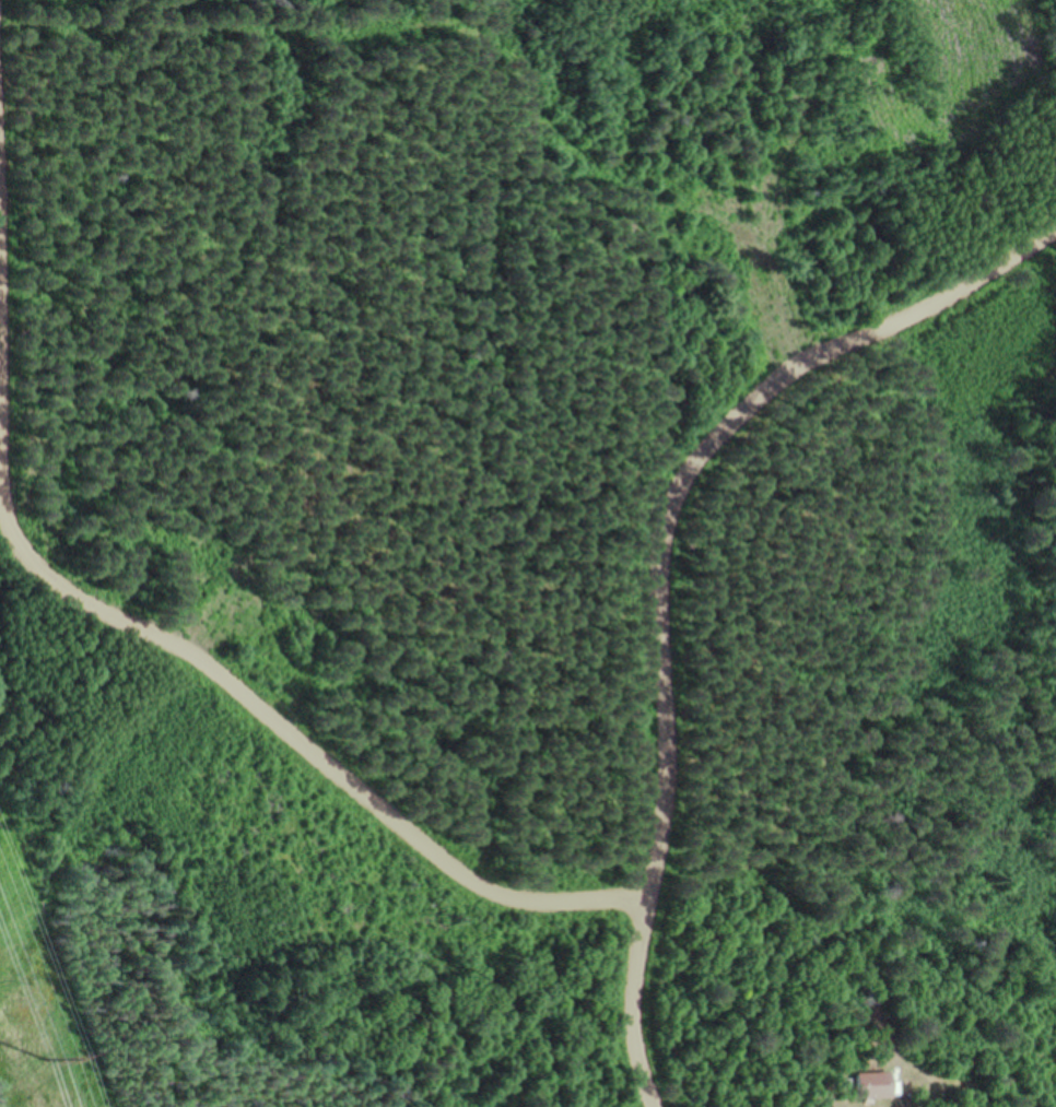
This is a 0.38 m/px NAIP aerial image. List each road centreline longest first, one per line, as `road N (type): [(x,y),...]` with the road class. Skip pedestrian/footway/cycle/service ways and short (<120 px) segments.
road 1 (residential): [(652,902),(551,909),(479,887),(221,669),(124,627),(32,557),(20,537),(13,400),(5,0)]
road 2 (residential): [(666,1106),(647,1046),(643,982),(673,761),(667,693),(677,520),(693,485),(776,397),(830,357),(905,326),(1055,237)]

